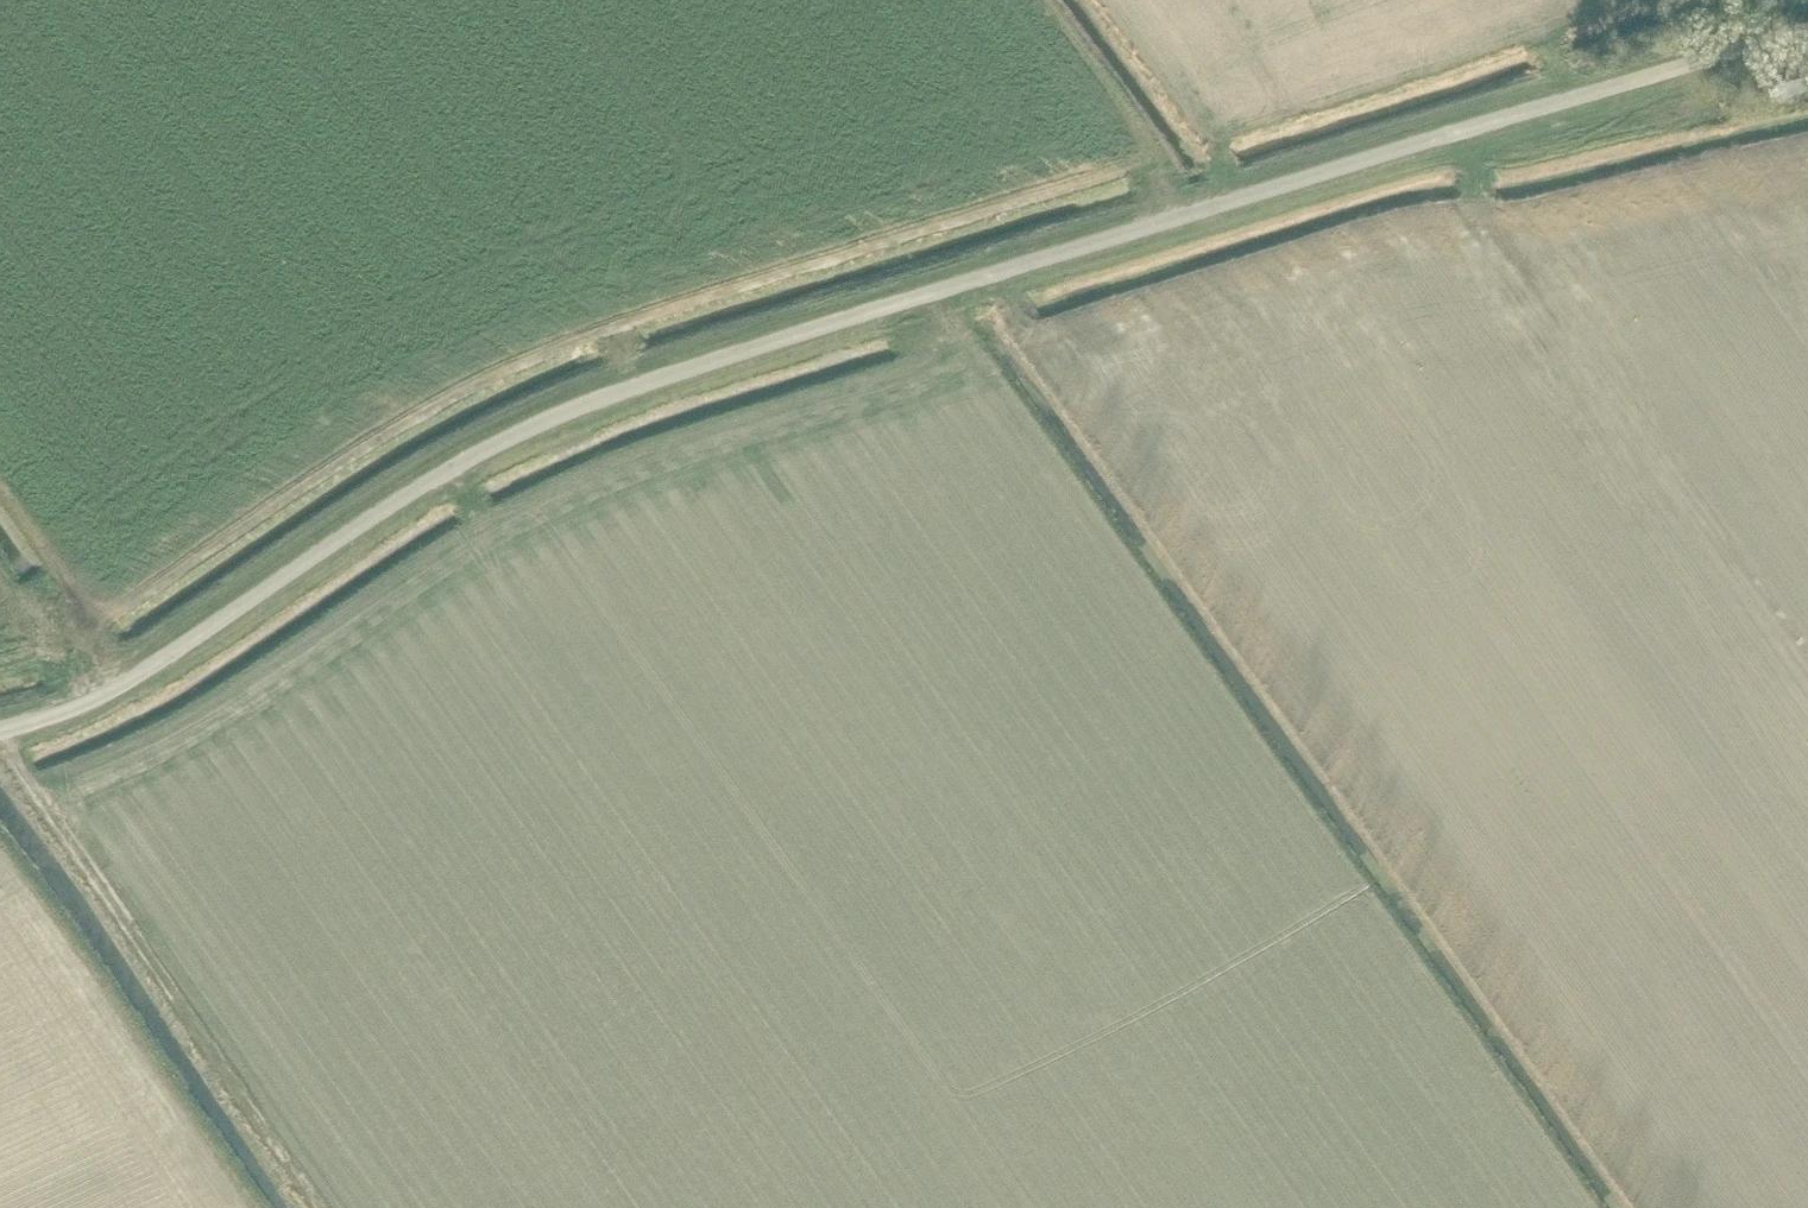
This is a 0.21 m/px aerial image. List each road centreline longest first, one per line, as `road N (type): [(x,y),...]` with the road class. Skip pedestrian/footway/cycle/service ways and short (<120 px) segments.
road 1 (unclassified): [(0,729),(94,703),(163,664),(459,464),(581,409),(945,289),(1807,32)]

